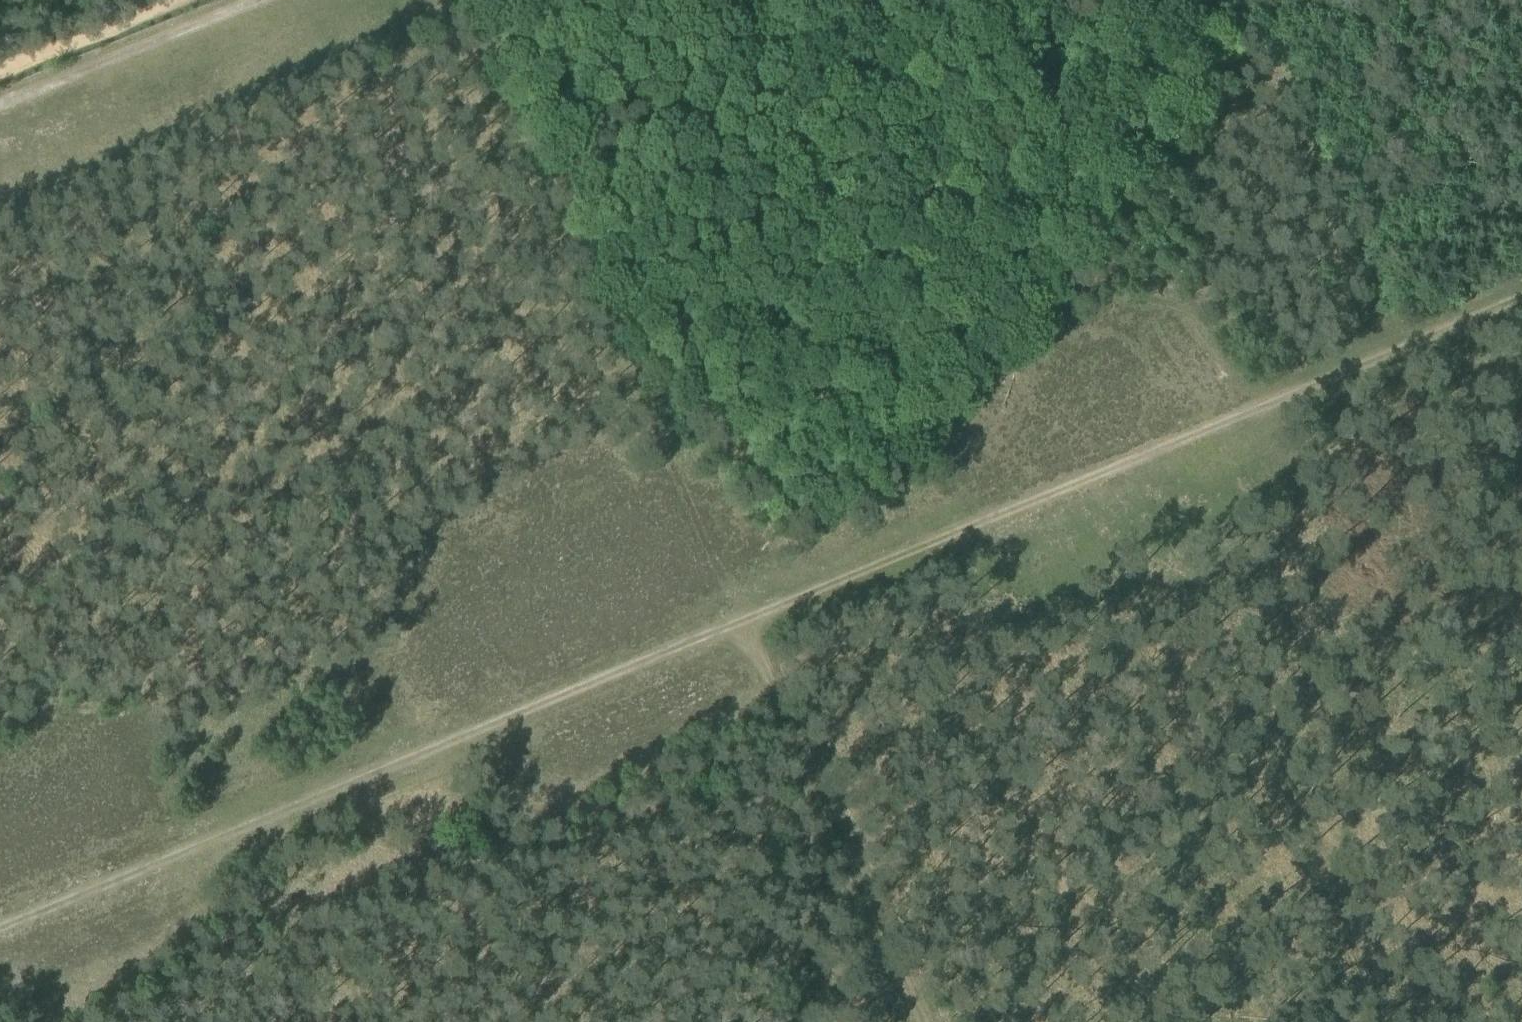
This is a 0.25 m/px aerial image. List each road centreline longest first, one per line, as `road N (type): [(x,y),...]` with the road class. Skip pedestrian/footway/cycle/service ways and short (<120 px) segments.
road 1 (track): [(0,929),(1521,313)]
road 2 (track): [(0,97),(243,0)]
road 3 (track): [(182,0),(0,73)]

